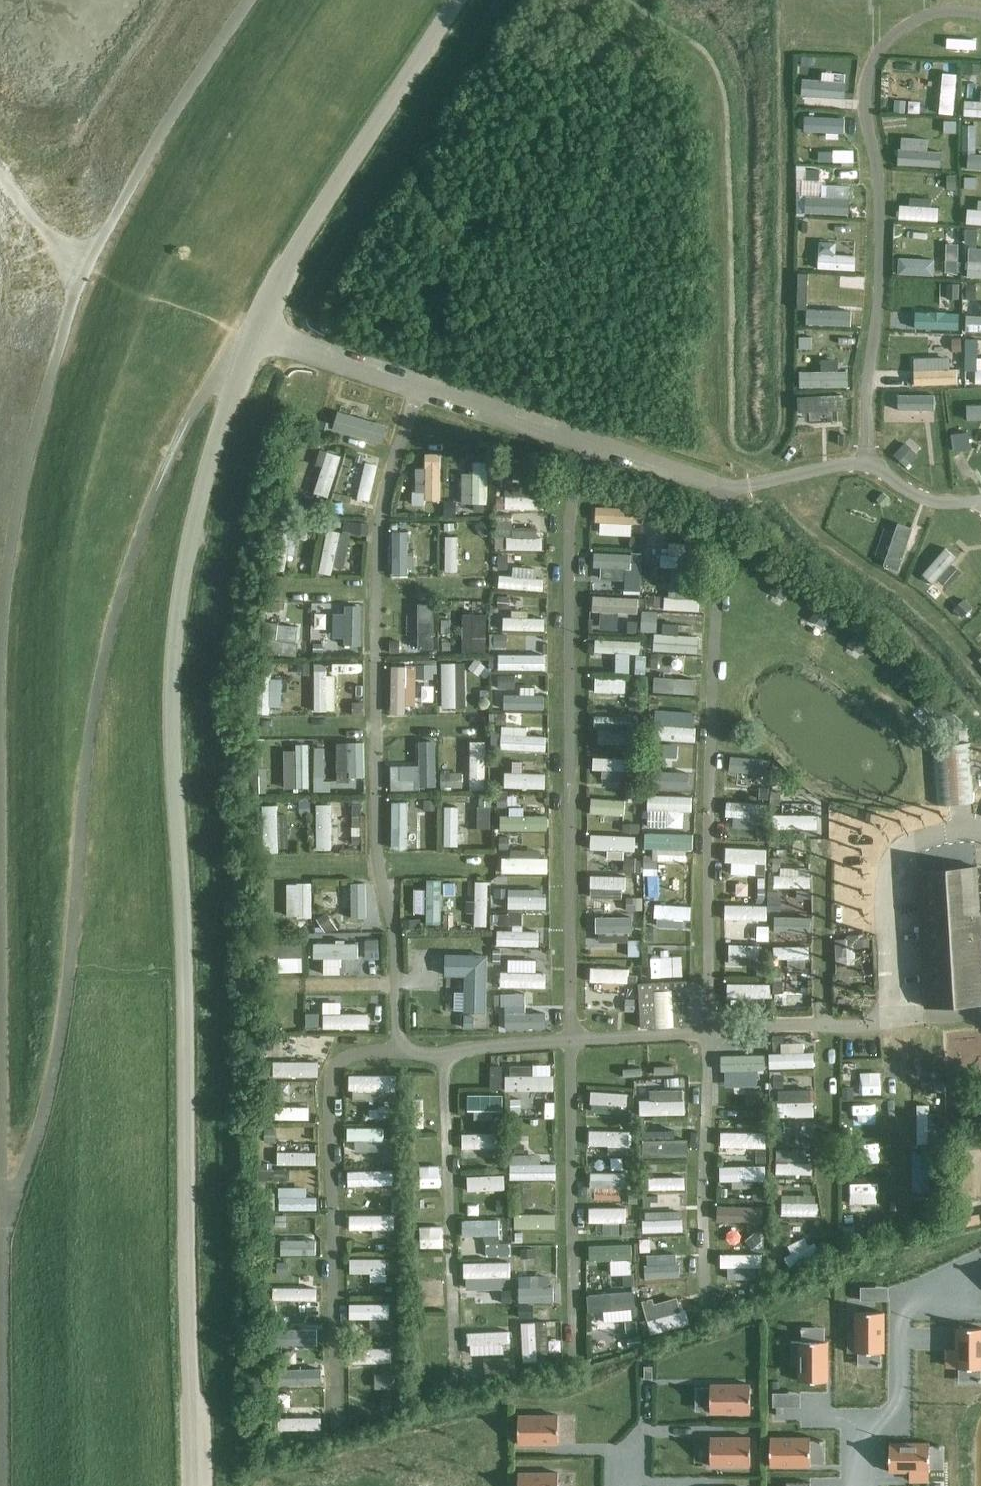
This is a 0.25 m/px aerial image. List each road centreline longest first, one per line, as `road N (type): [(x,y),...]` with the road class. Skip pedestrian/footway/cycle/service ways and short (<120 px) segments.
road 1 (tertiary): [(198,1485),(176,651),(190,541),(228,407),(301,242),(459,0)]
road 2 (residential): [(425,389),(382,533),(378,861),(399,928),(400,1046)]
road 3 (residential): [(584,442),(574,534),(574,1045)]
road 4 (residential): [(400,1046),(368,1052),(342,1069),(334,1087),(339,1386)]
road 5 (residential): [(574,1045),(581,1342)]
road 6 (residential): [(980,833),(926,835),(895,853),(886,880),(892,1024)]
road 7 (track): [(713,1033),(713,799)]
road 8 (residential): [(892,1024),(779,1022),(713,1033)]
road 9 (residential): [(713,1033),(574,1045)]
road 10 (residential): [(574,1045),(448,1046)]

